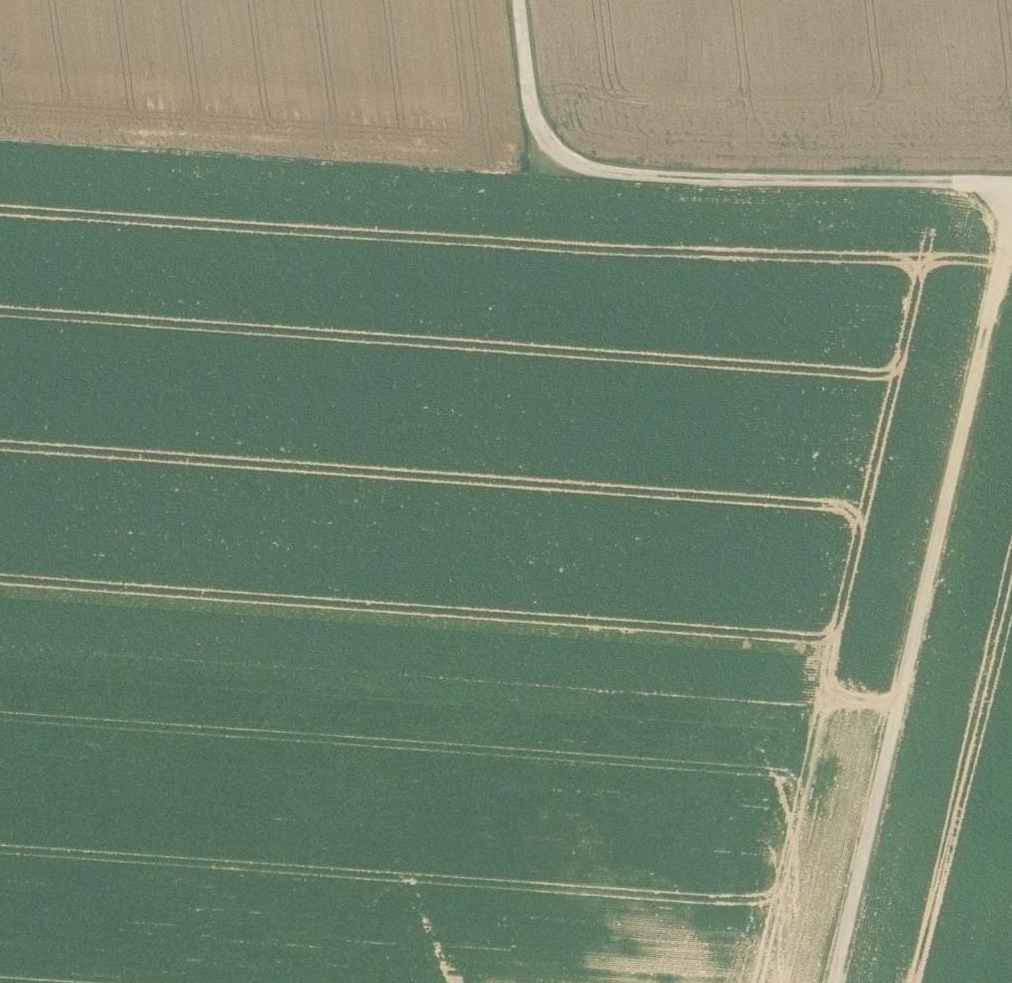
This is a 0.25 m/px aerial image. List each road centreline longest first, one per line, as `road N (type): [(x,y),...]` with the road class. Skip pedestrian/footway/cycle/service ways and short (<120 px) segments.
road 1 (track): [(832,982),(1011,219)]
road 2 (track): [(519,0),(540,134),(568,164),(622,173),(1011,182)]

